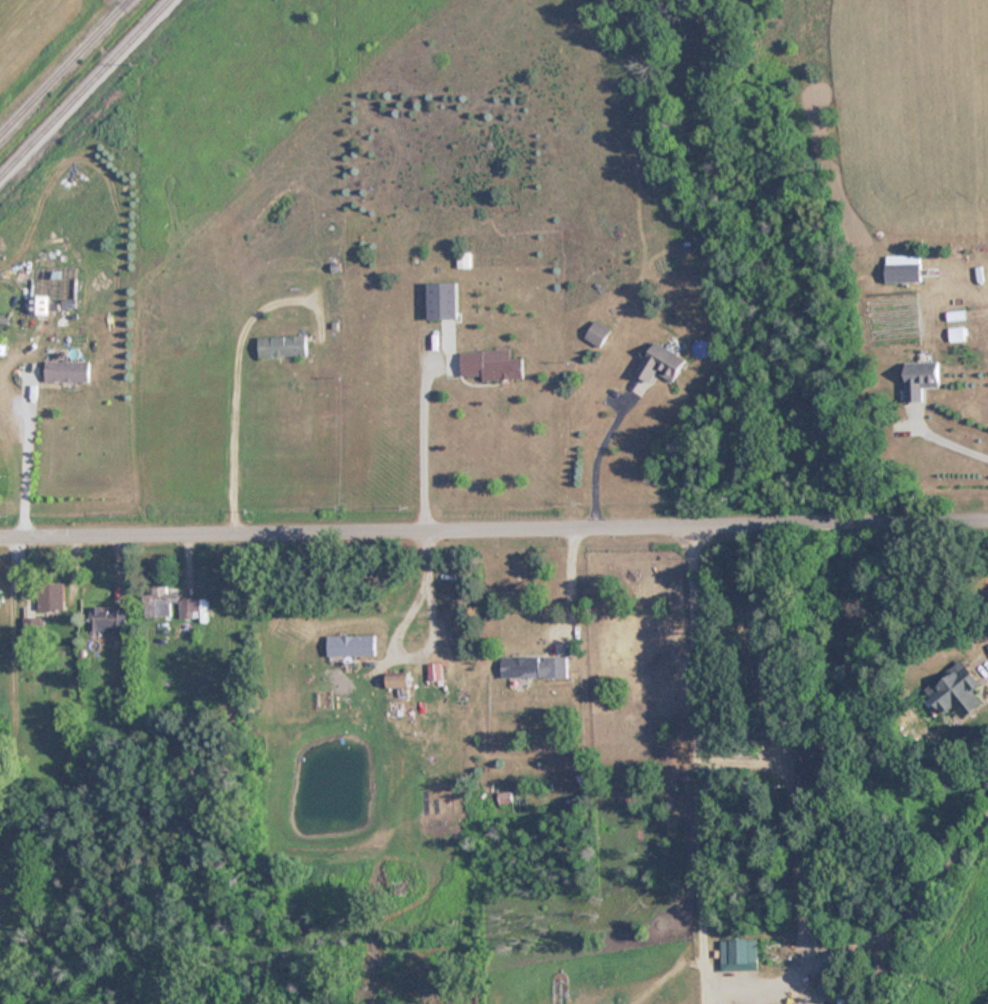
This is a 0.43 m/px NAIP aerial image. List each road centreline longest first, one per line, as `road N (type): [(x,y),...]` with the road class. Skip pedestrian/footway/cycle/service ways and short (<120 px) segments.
road 1 (residential): [(0,538),(987,523)]

